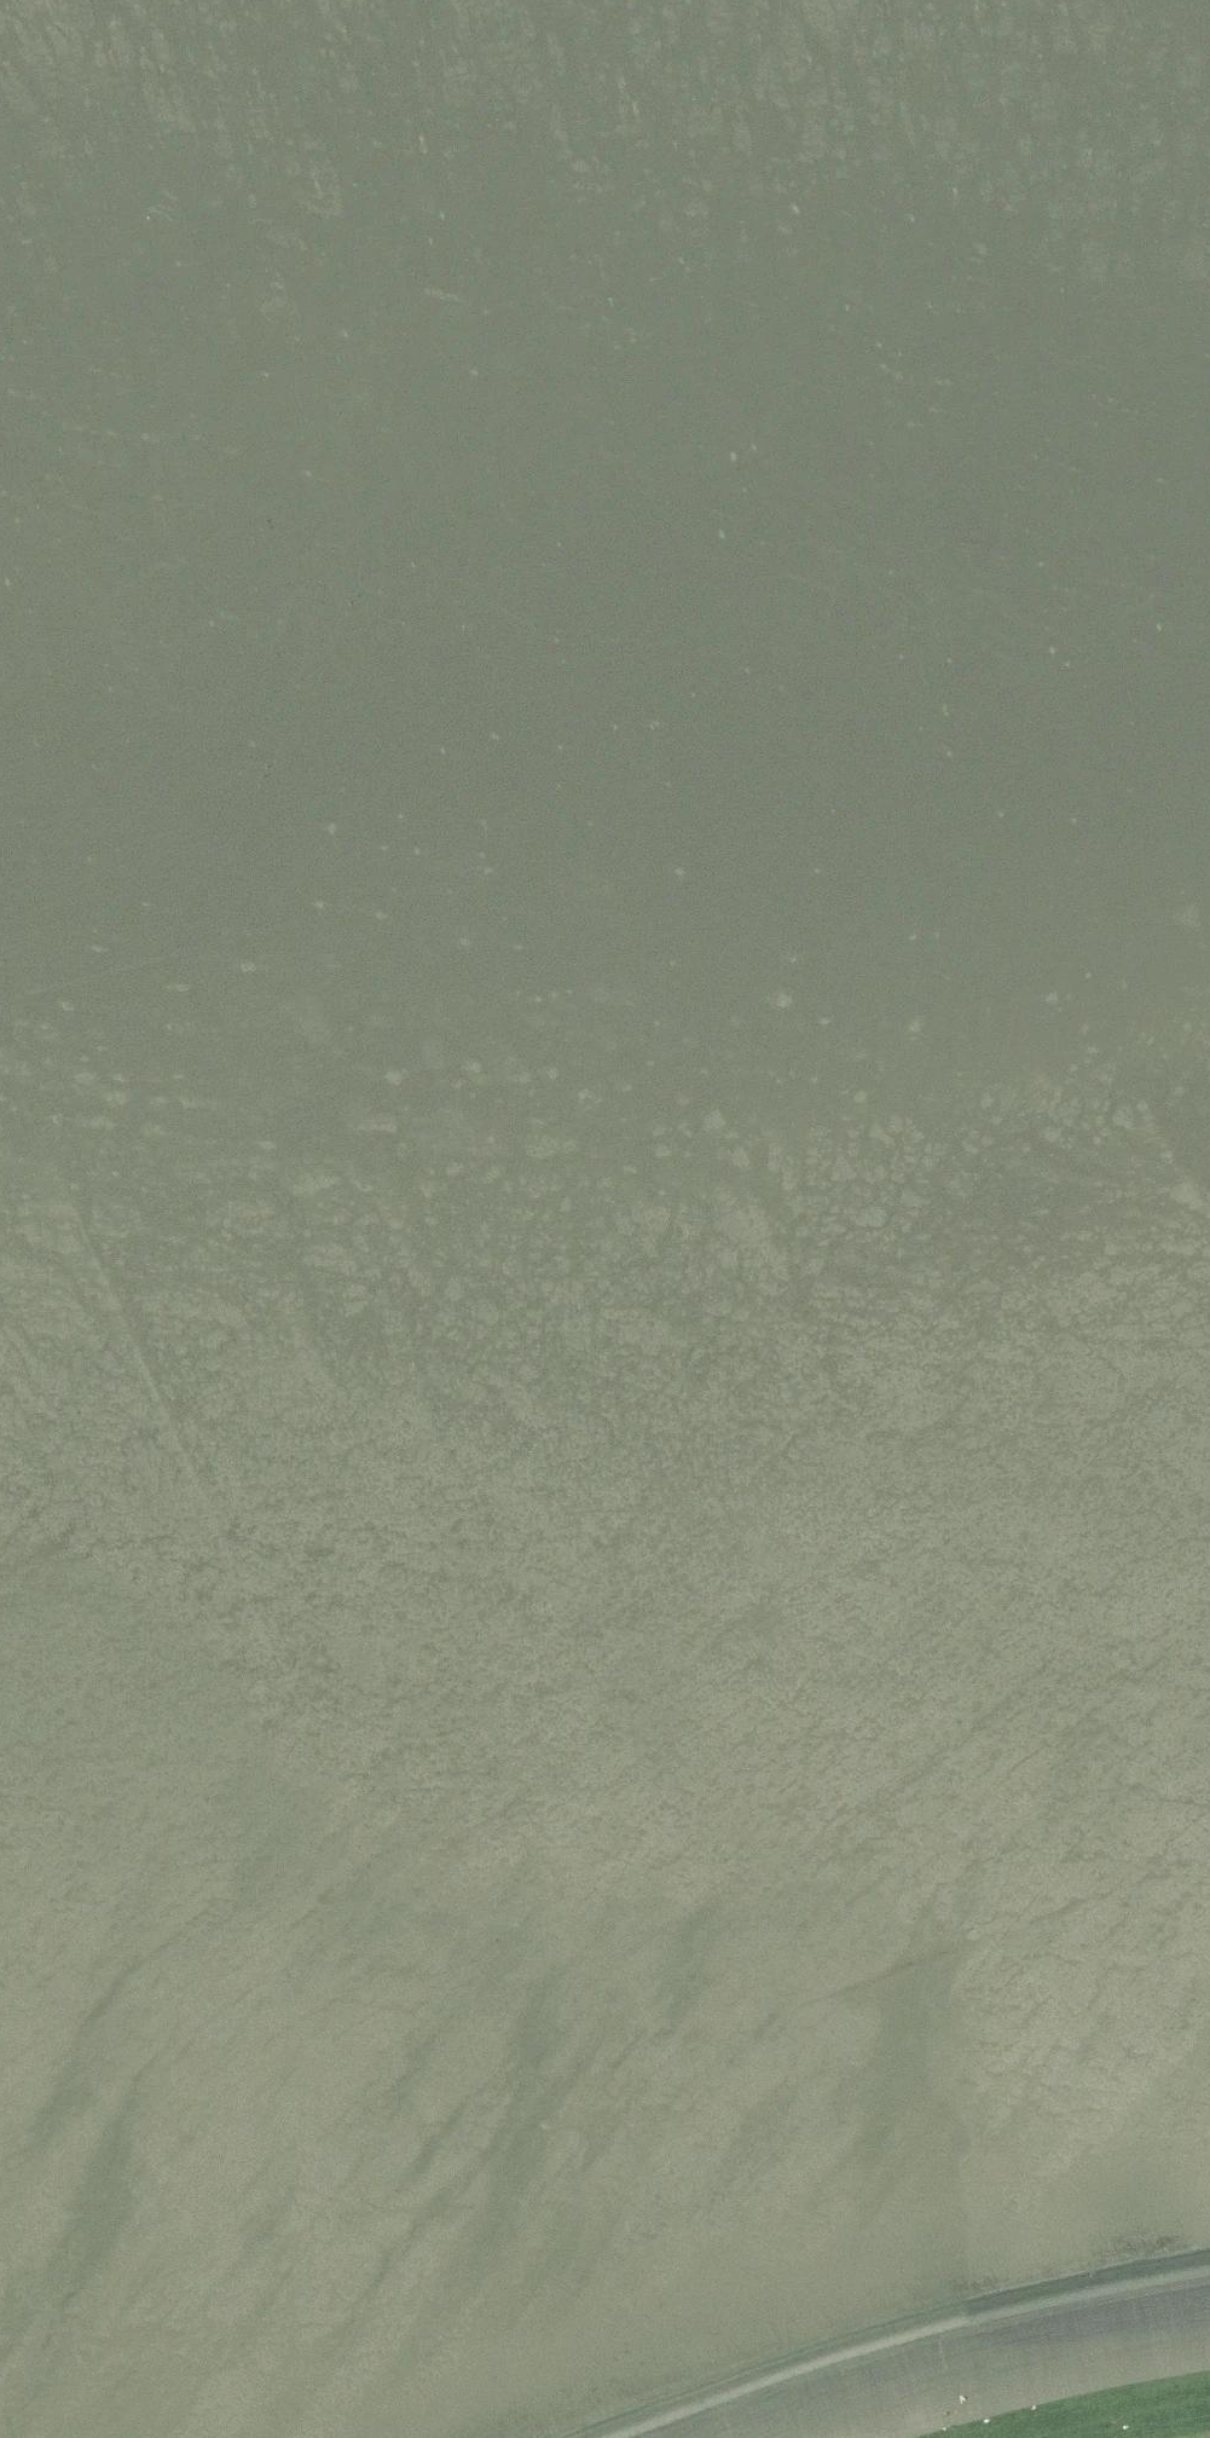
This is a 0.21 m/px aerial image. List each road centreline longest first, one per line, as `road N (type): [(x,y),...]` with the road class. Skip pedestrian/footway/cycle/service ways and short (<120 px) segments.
road 1 (track): [(870,2437),(1010,2399),(1209,2359)]

